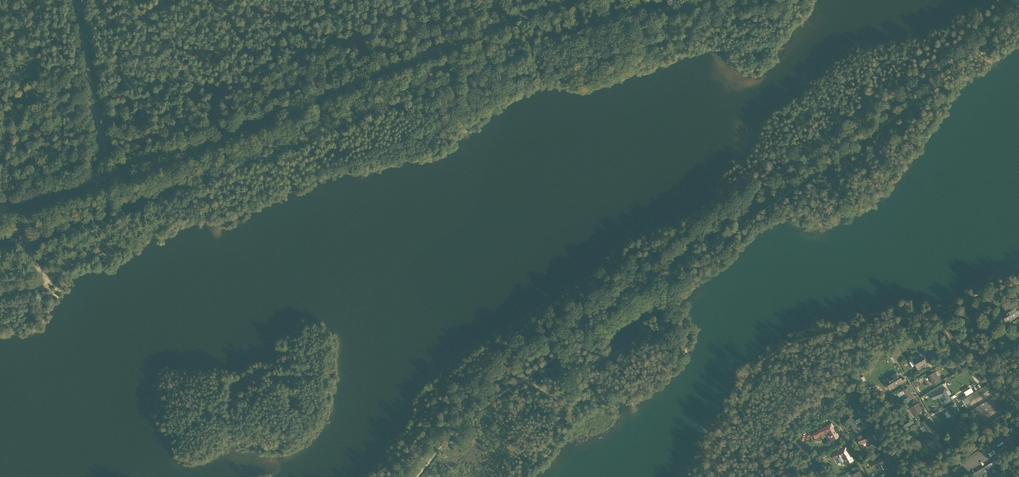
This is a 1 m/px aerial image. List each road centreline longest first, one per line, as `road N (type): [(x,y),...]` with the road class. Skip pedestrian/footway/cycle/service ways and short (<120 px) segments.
road 1 (track): [(417,476),(459,426),(1018,28)]
road 2 (track): [(0,247),(139,205),(658,0)]
road 3 (secondary): [(0,211),(156,161),(560,0)]
road 4 (track): [(941,314),(798,341),(764,360),(746,376),(719,476)]
road 5 (track): [(74,0),(100,137)]

